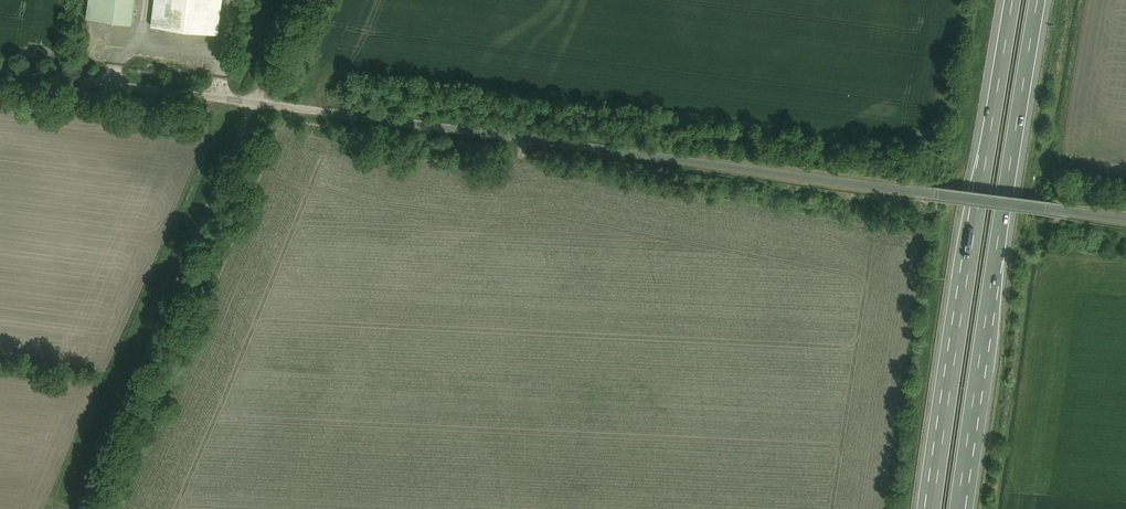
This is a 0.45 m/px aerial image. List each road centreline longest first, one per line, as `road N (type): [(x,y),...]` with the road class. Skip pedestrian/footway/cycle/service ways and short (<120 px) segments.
road 1 (track): [(1125,216),(0,68)]
road 2 (track): [(299,0),(86,508)]
road 3 (motorway): [(1013,0),(934,508)]
road 4 (motorway): [(959,508),(1037,0)]

